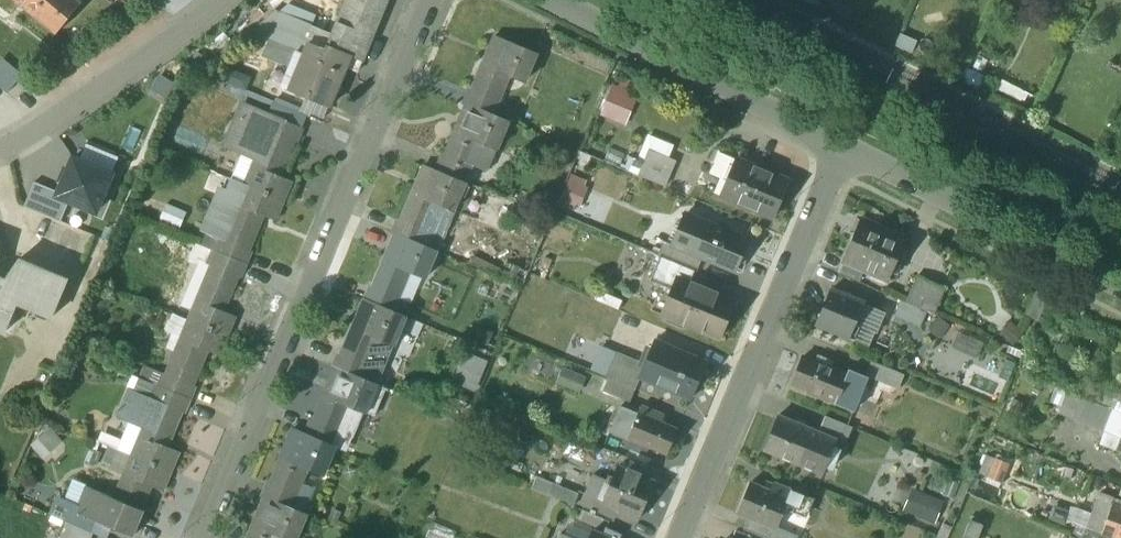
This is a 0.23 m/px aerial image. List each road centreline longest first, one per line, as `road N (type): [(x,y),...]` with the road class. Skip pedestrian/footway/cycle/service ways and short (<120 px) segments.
road 1 (residential): [(203,537),(430,0)]
road 2 (residential): [(846,150),(682,537)]
road 3 (residential): [(846,150),(550,0)]
road 4 (residential): [(1120,289),(846,150)]
road 5 (residential): [(222,0),(183,35),(0,152)]

